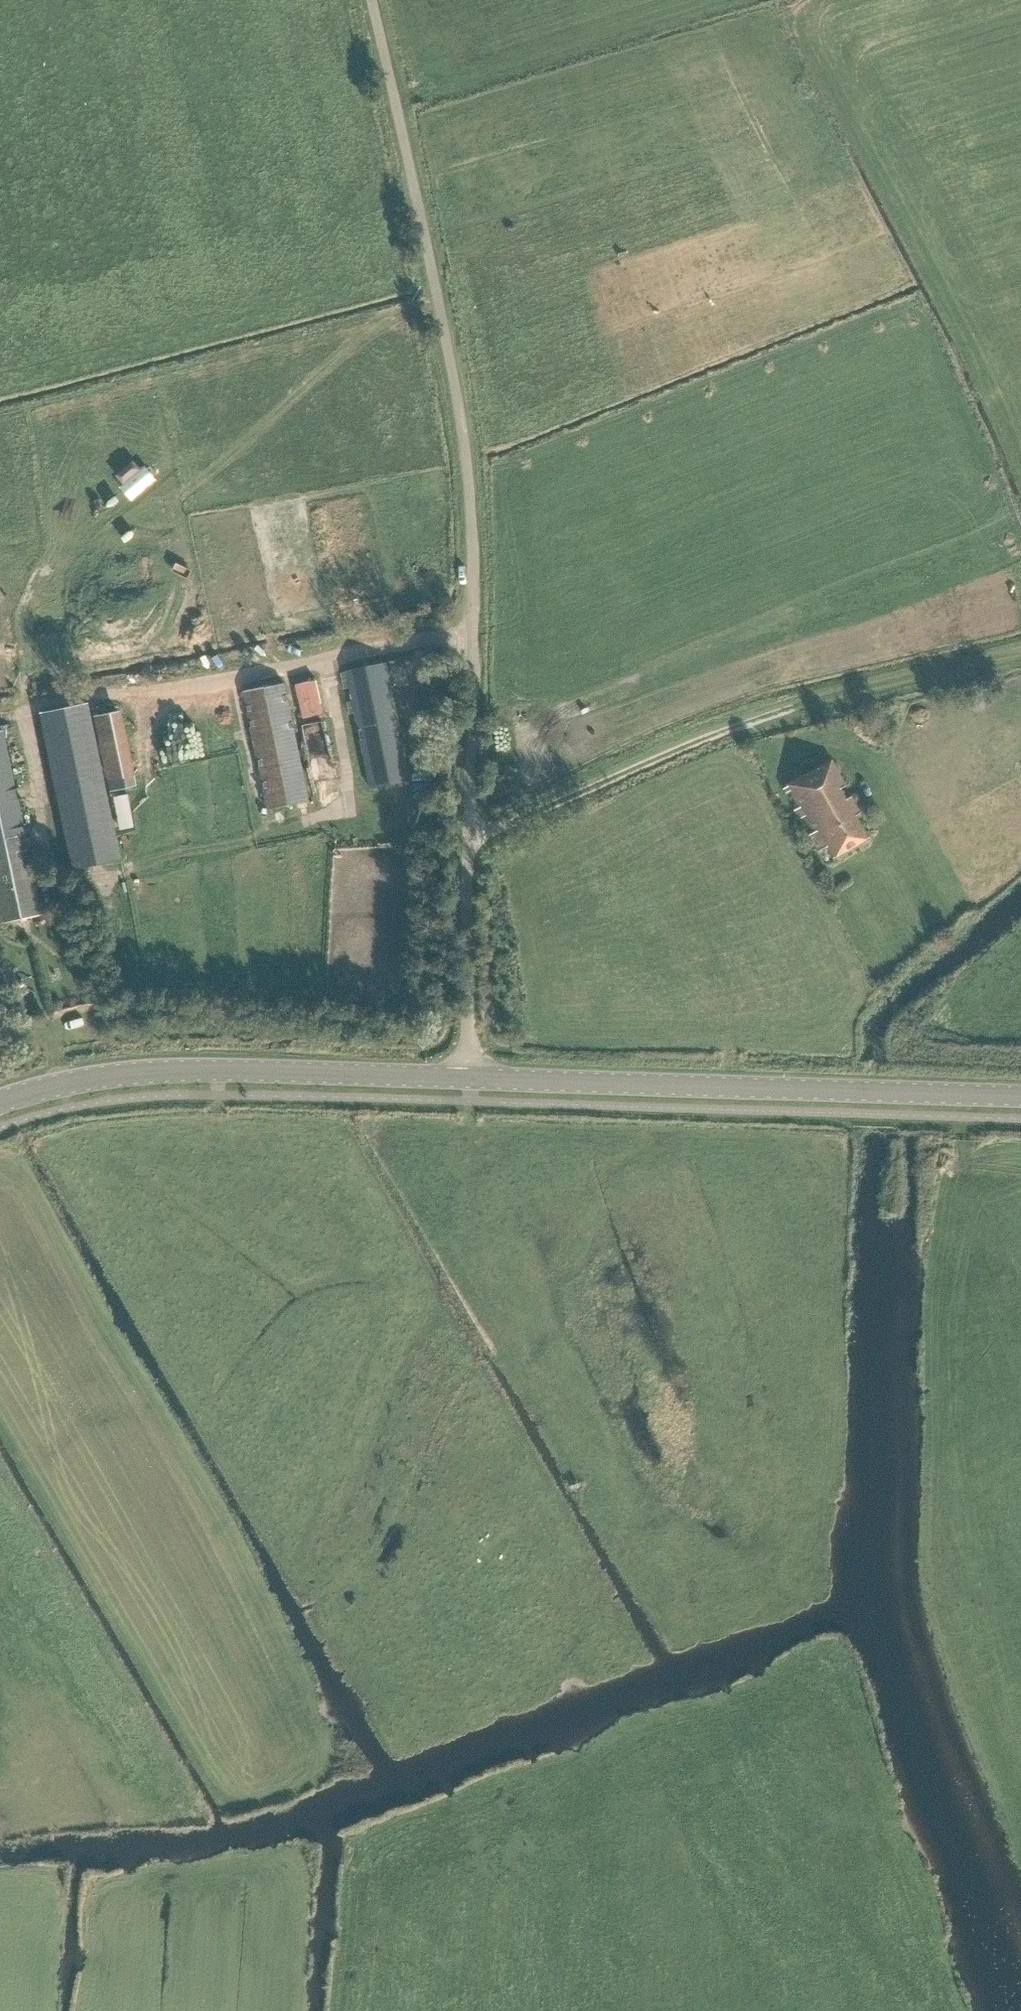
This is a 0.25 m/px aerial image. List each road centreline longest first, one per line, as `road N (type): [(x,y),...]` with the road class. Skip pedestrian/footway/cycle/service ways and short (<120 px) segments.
road 1 (unclassified): [(469,1077),(471,490),(443,315),(373,0)]
road 2 (track): [(1020,652),(793,706),(469,842)]
road 3 (tertiary): [(1020,1094),(469,1077)]
road 4 (tertiary): [(0,1102),(135,1073),(469,1077)]

